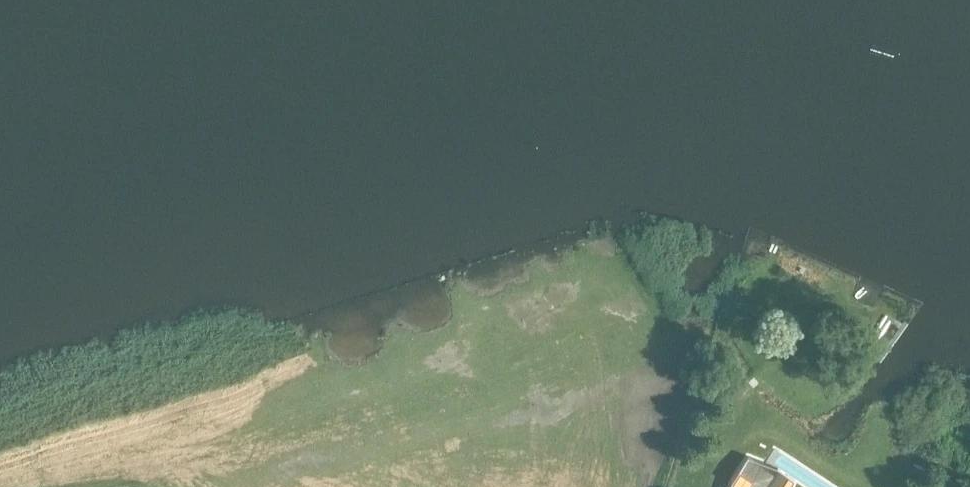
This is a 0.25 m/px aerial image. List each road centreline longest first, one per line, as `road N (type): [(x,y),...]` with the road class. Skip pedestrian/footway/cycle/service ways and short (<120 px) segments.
road 1 (track): [(869,486),(765,433),(734,447),(709,486)]

